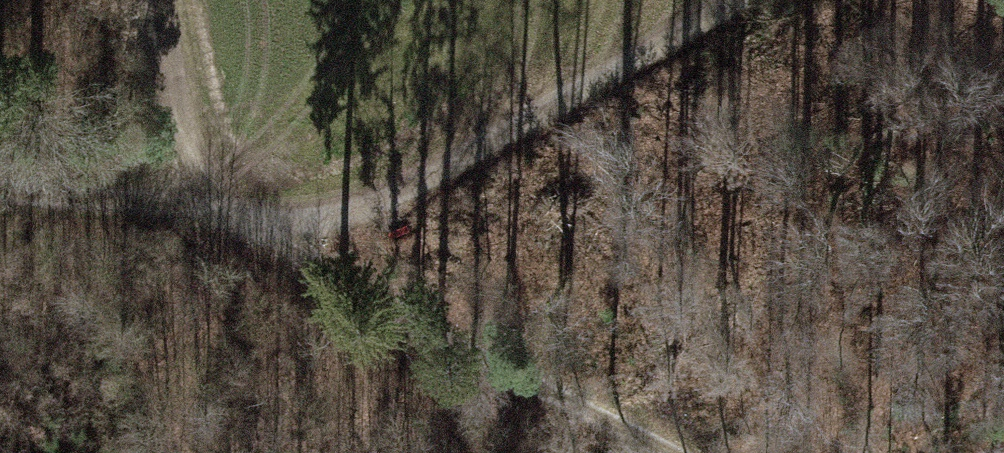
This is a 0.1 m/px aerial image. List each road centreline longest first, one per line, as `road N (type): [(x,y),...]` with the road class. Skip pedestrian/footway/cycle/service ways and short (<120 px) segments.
road 1 (track): [(0,191),(253,217),(365,204),(739,0)]
road 2 (track): [(664,452),(200,212),(170,0)]

